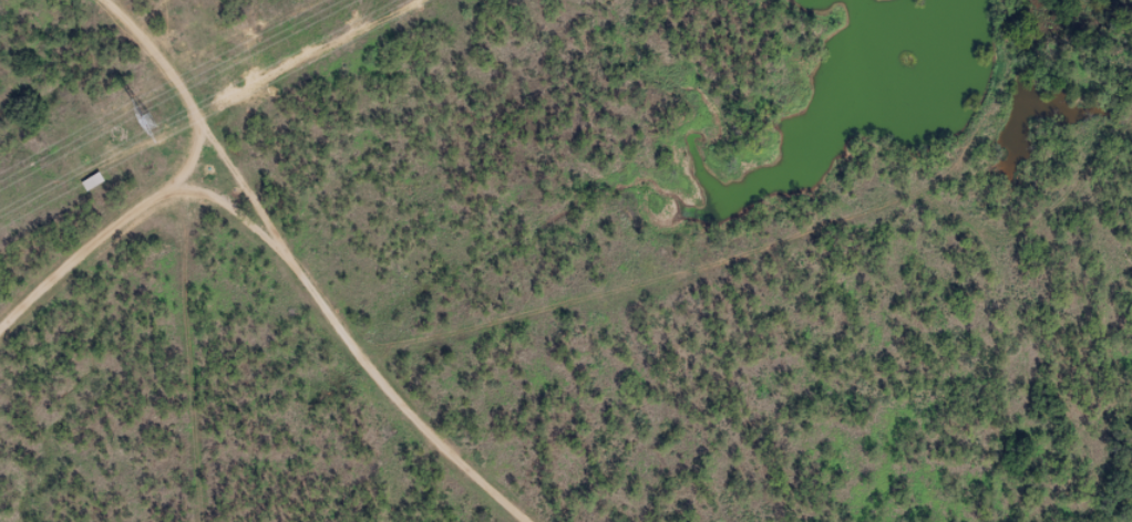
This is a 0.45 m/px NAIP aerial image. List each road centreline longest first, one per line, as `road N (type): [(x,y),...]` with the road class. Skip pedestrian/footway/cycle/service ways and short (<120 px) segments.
road 1 (residential): [(553,521),(378,368),(249,199),(216,177),(204,115),(123,0)]
road 2 (residential): [(0,359),(114,244),(216,177)]

